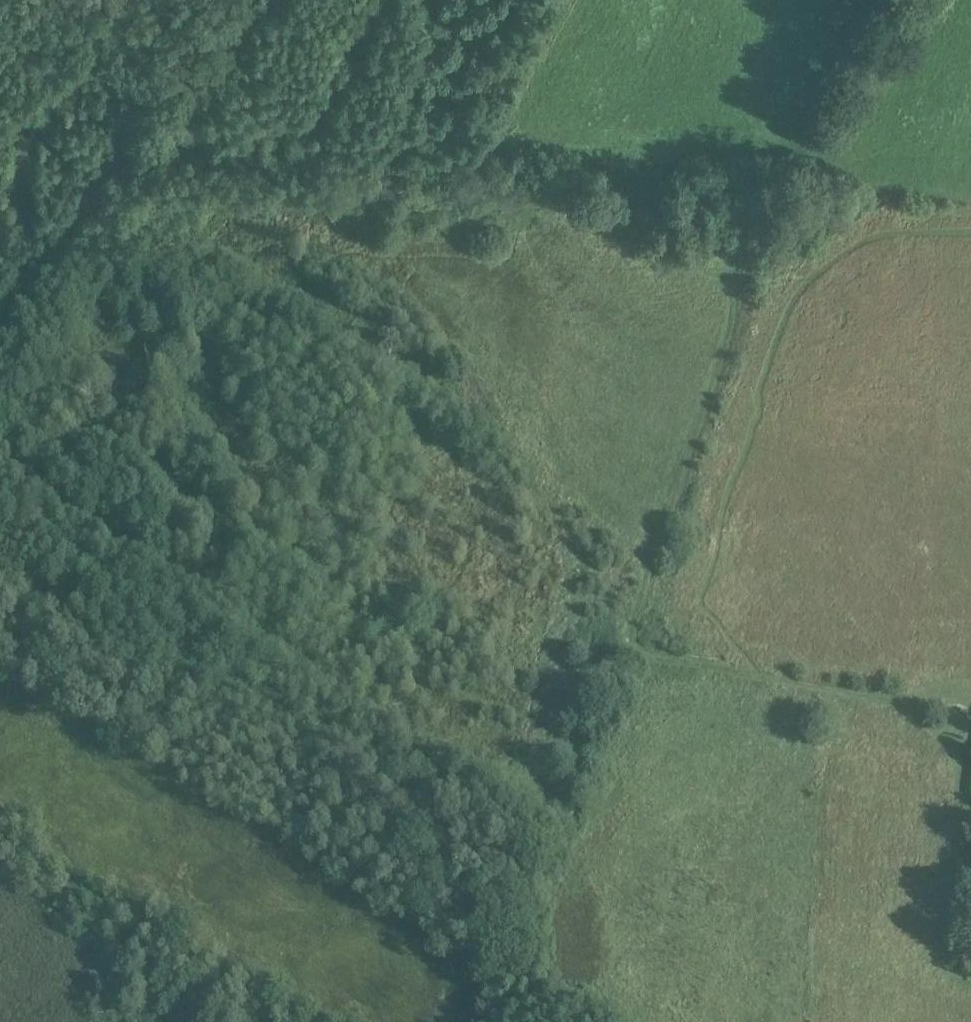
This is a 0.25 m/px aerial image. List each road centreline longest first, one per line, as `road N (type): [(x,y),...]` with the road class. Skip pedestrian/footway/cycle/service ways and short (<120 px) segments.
road 1 (track): [(970,715),(644,656),(633,646),(653,547),(734,328),(738,275)]
road 2 (track): [(295,1021),(0,843)]

